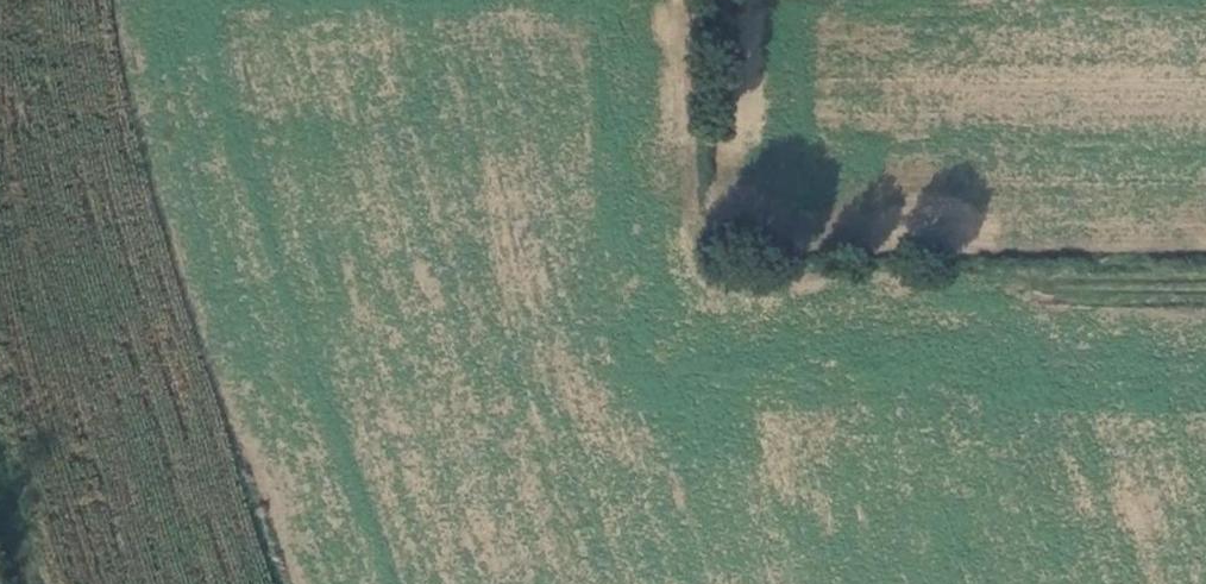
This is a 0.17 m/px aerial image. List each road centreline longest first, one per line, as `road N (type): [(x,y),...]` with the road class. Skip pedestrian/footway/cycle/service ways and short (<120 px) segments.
road 1 (track): [(1205,255),(724,254)]

